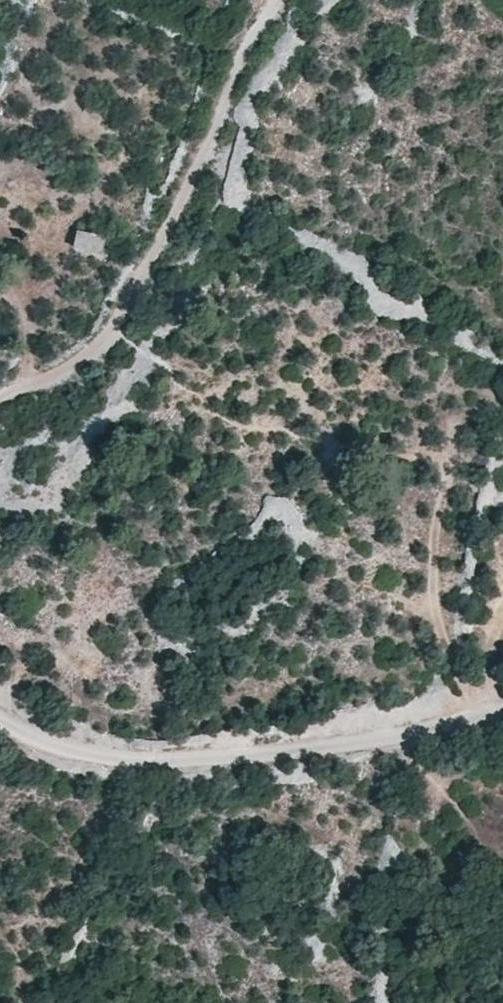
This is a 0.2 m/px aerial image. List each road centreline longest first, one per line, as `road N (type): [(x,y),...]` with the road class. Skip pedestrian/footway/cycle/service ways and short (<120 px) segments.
road 1 (unclassified): [(0,723),(82,758),(153,764),(502,712)]
road 2 (track): [(284,0),(256,31),(190,191),(131,302),(89,357),(0,400)]

